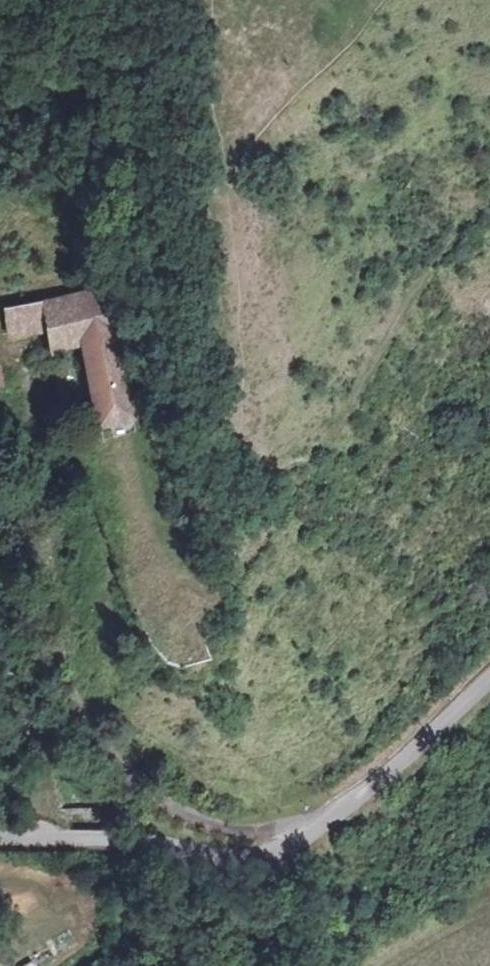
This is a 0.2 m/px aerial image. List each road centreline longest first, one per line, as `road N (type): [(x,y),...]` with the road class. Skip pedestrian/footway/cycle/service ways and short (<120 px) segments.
road 1 (track): [(336,814),(274,828),(205,821),(140,782),(92,730),(62,656),(54,491),(34,357)]
road 2 (residential): [(489,685),(305,837),(225,856),(0,837)]

